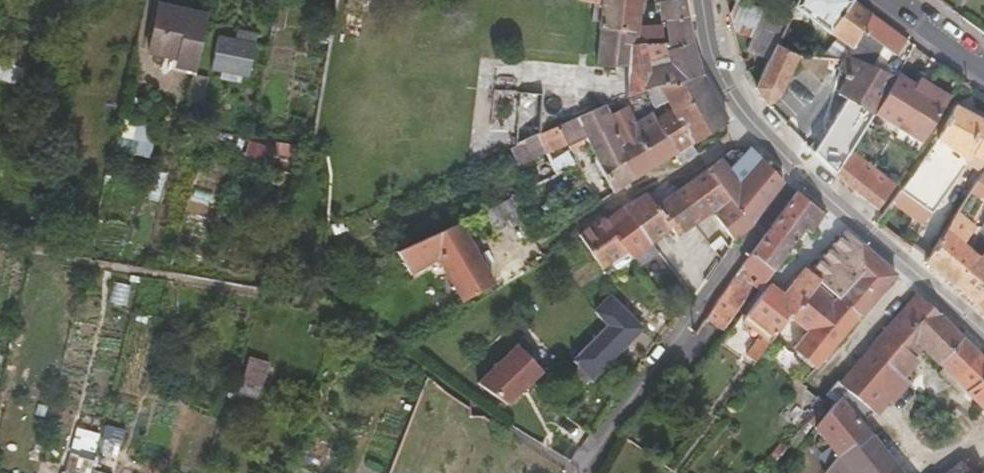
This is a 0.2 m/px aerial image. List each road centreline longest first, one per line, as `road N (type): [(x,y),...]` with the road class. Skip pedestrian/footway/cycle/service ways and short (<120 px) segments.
road 1 (residential): [(806,178),(592,472)]
road 2 (residential): [(806,178),(983,335)]
road 3 (residential): [(706,0),(730,89),(806,178)]

